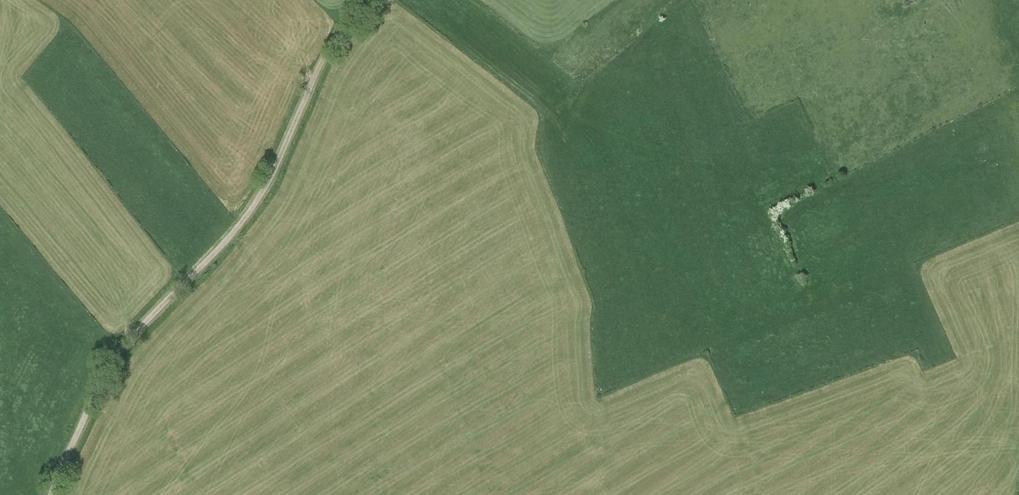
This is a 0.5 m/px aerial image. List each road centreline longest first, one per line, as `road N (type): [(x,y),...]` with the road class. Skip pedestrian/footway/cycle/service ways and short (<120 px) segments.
road 1 (track): [(52,494),(109,362),(263,191),(323,56),(363,0)]

